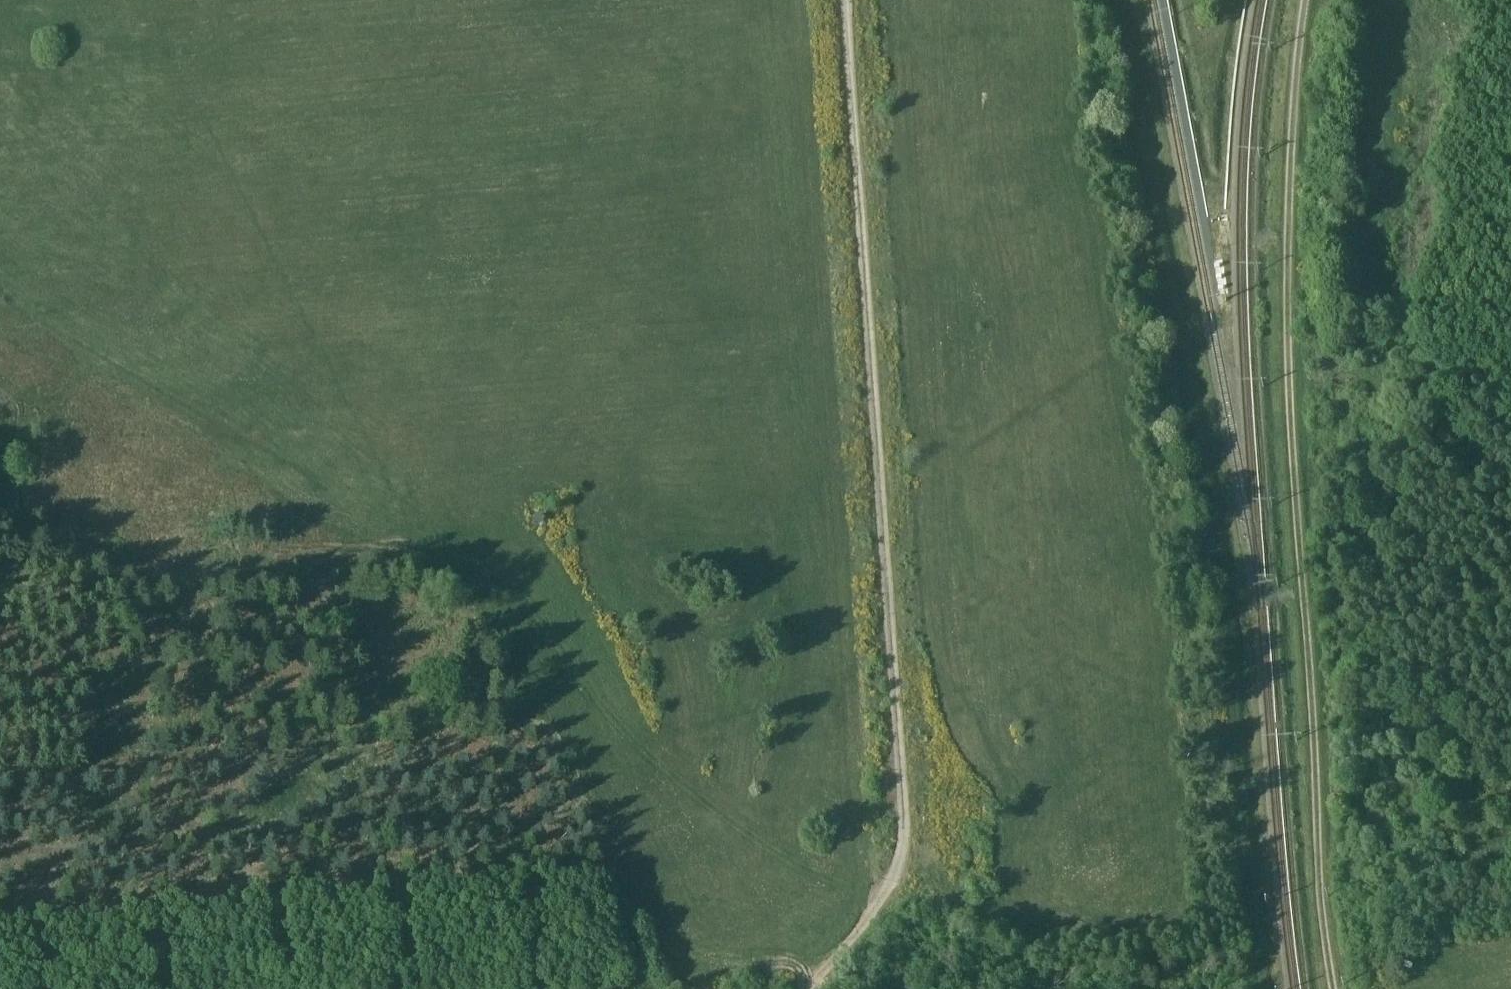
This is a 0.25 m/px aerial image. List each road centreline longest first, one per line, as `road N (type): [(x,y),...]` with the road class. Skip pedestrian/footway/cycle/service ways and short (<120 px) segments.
road 1 (track): [(1335,988),(1292,425),(1290,264),(1304,16)]
road 2 (track): [(1311,392),(1510,375)]

